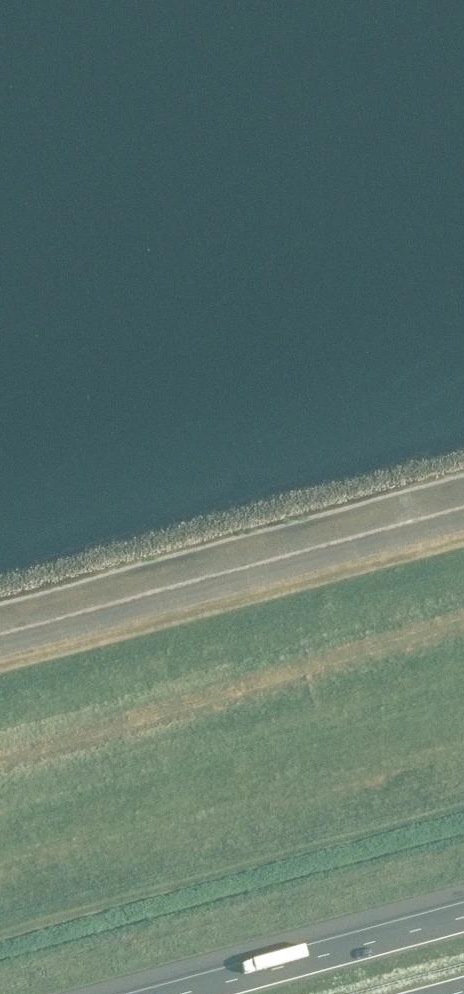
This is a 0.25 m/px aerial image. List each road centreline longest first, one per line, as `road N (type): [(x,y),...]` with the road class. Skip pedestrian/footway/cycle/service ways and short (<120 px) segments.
road 1 (track): [(0,757),(463,613)]
road 2 (motorway): [(463,912),(162,993)]

